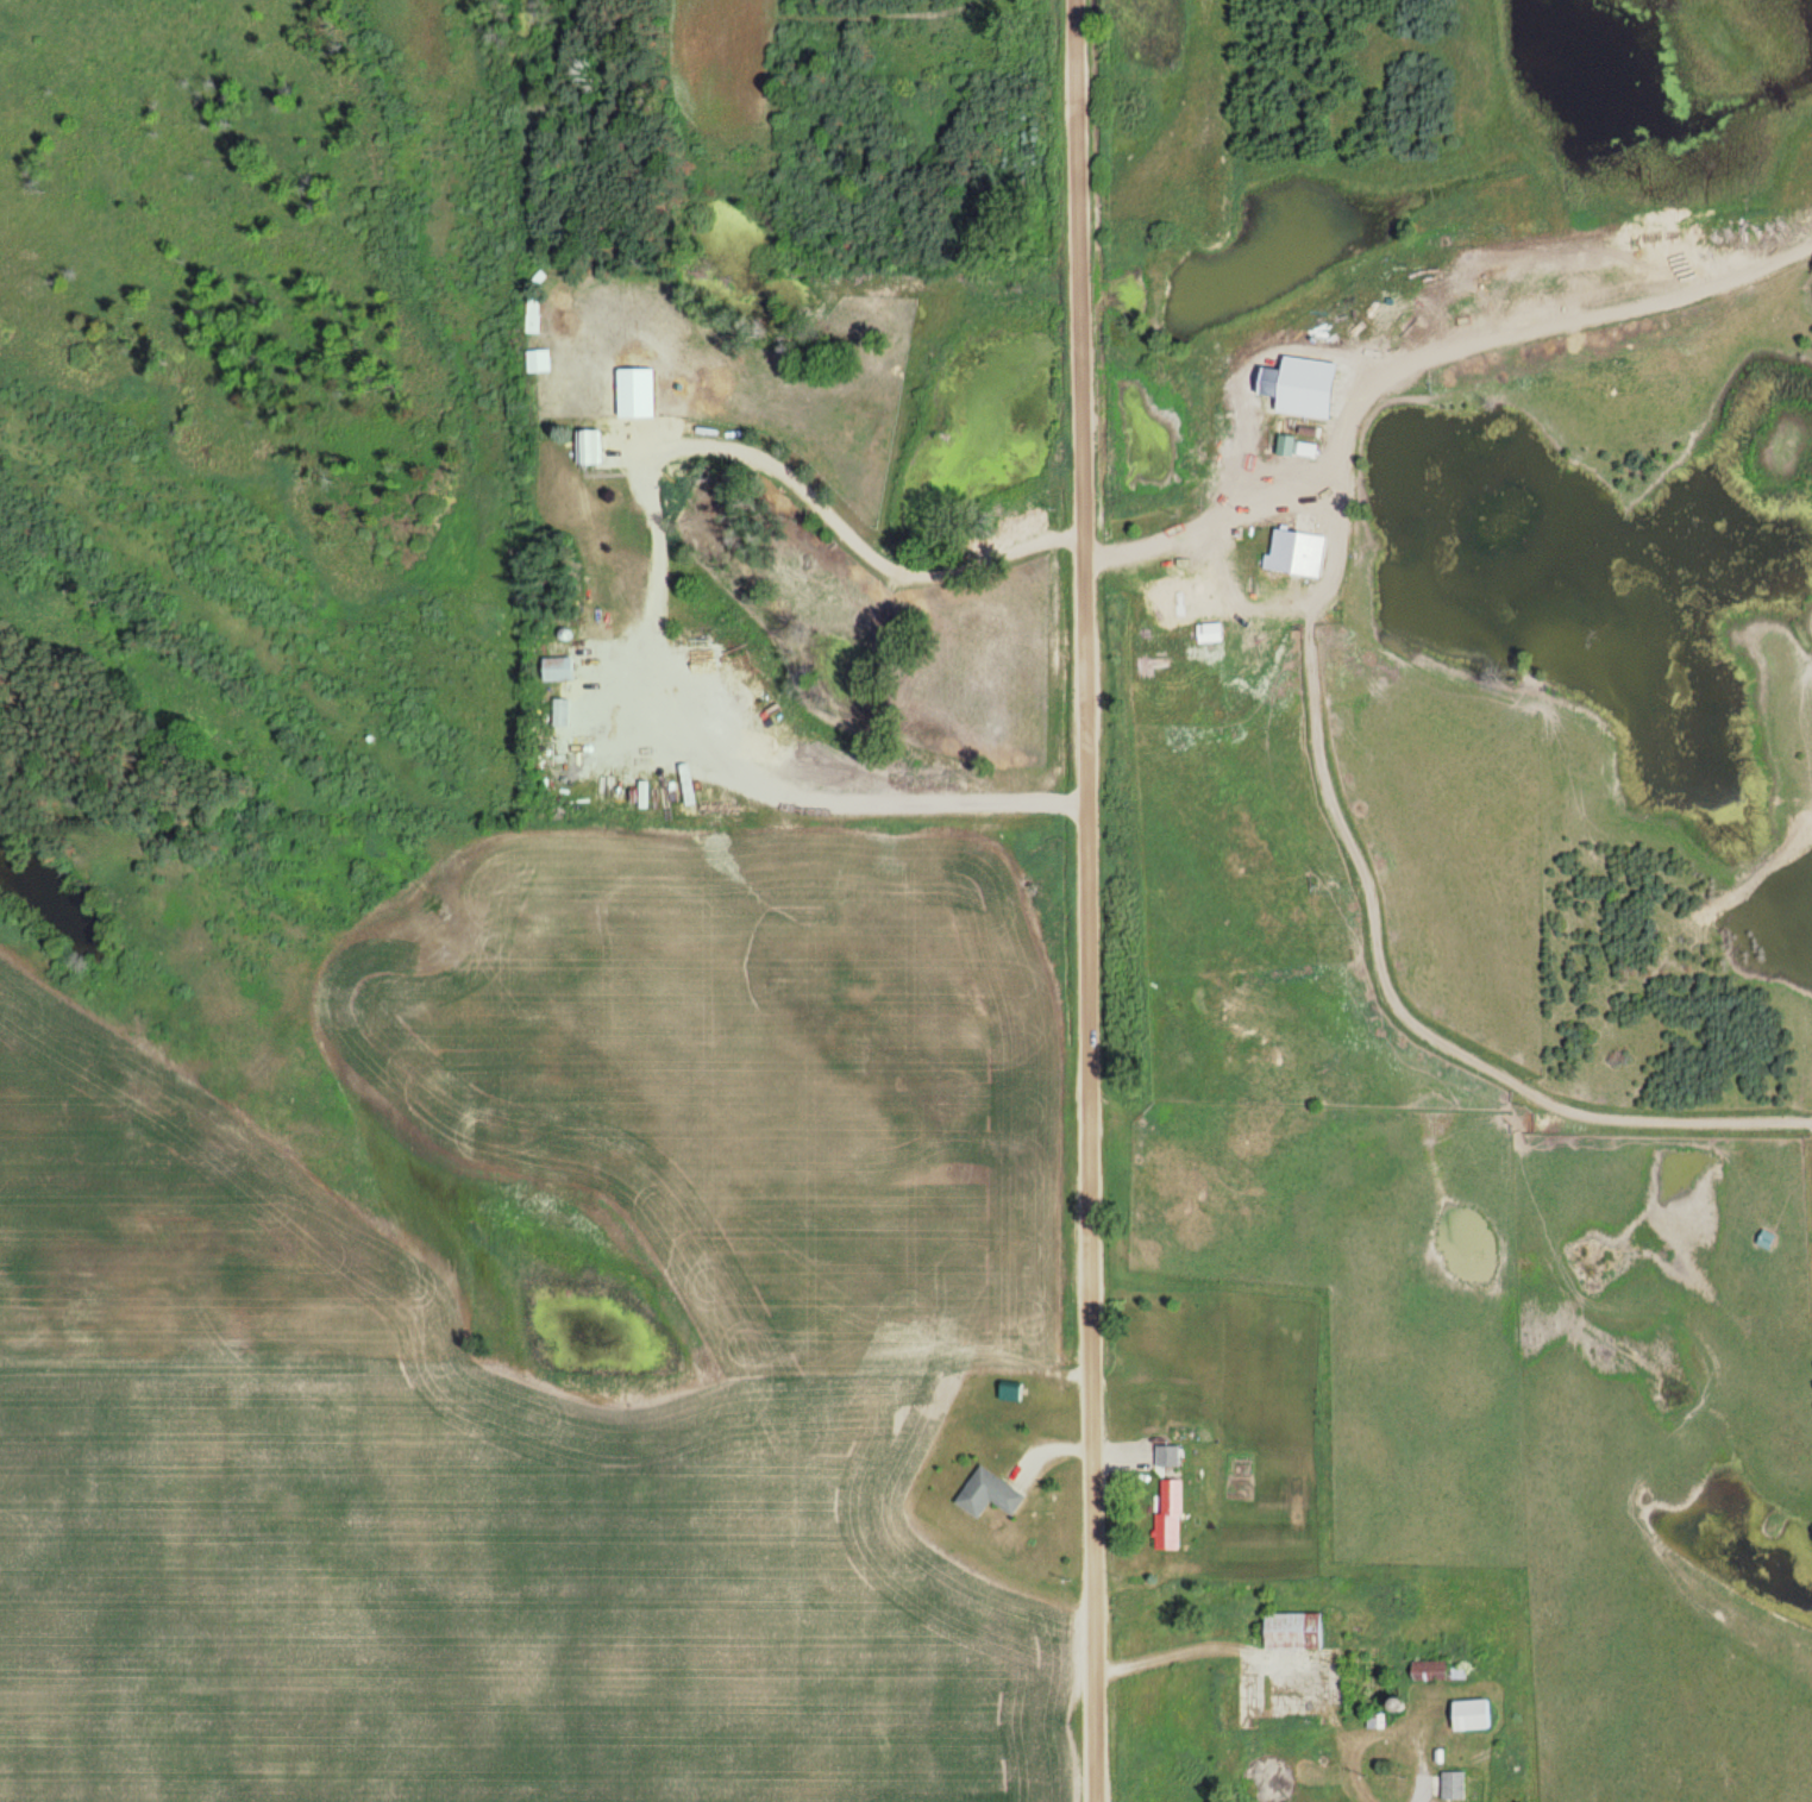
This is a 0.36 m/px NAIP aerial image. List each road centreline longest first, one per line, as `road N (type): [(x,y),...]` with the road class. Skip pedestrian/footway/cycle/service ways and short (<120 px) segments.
road 1 (residential): [(1091,1801),(1086,533),(1076,0)]

